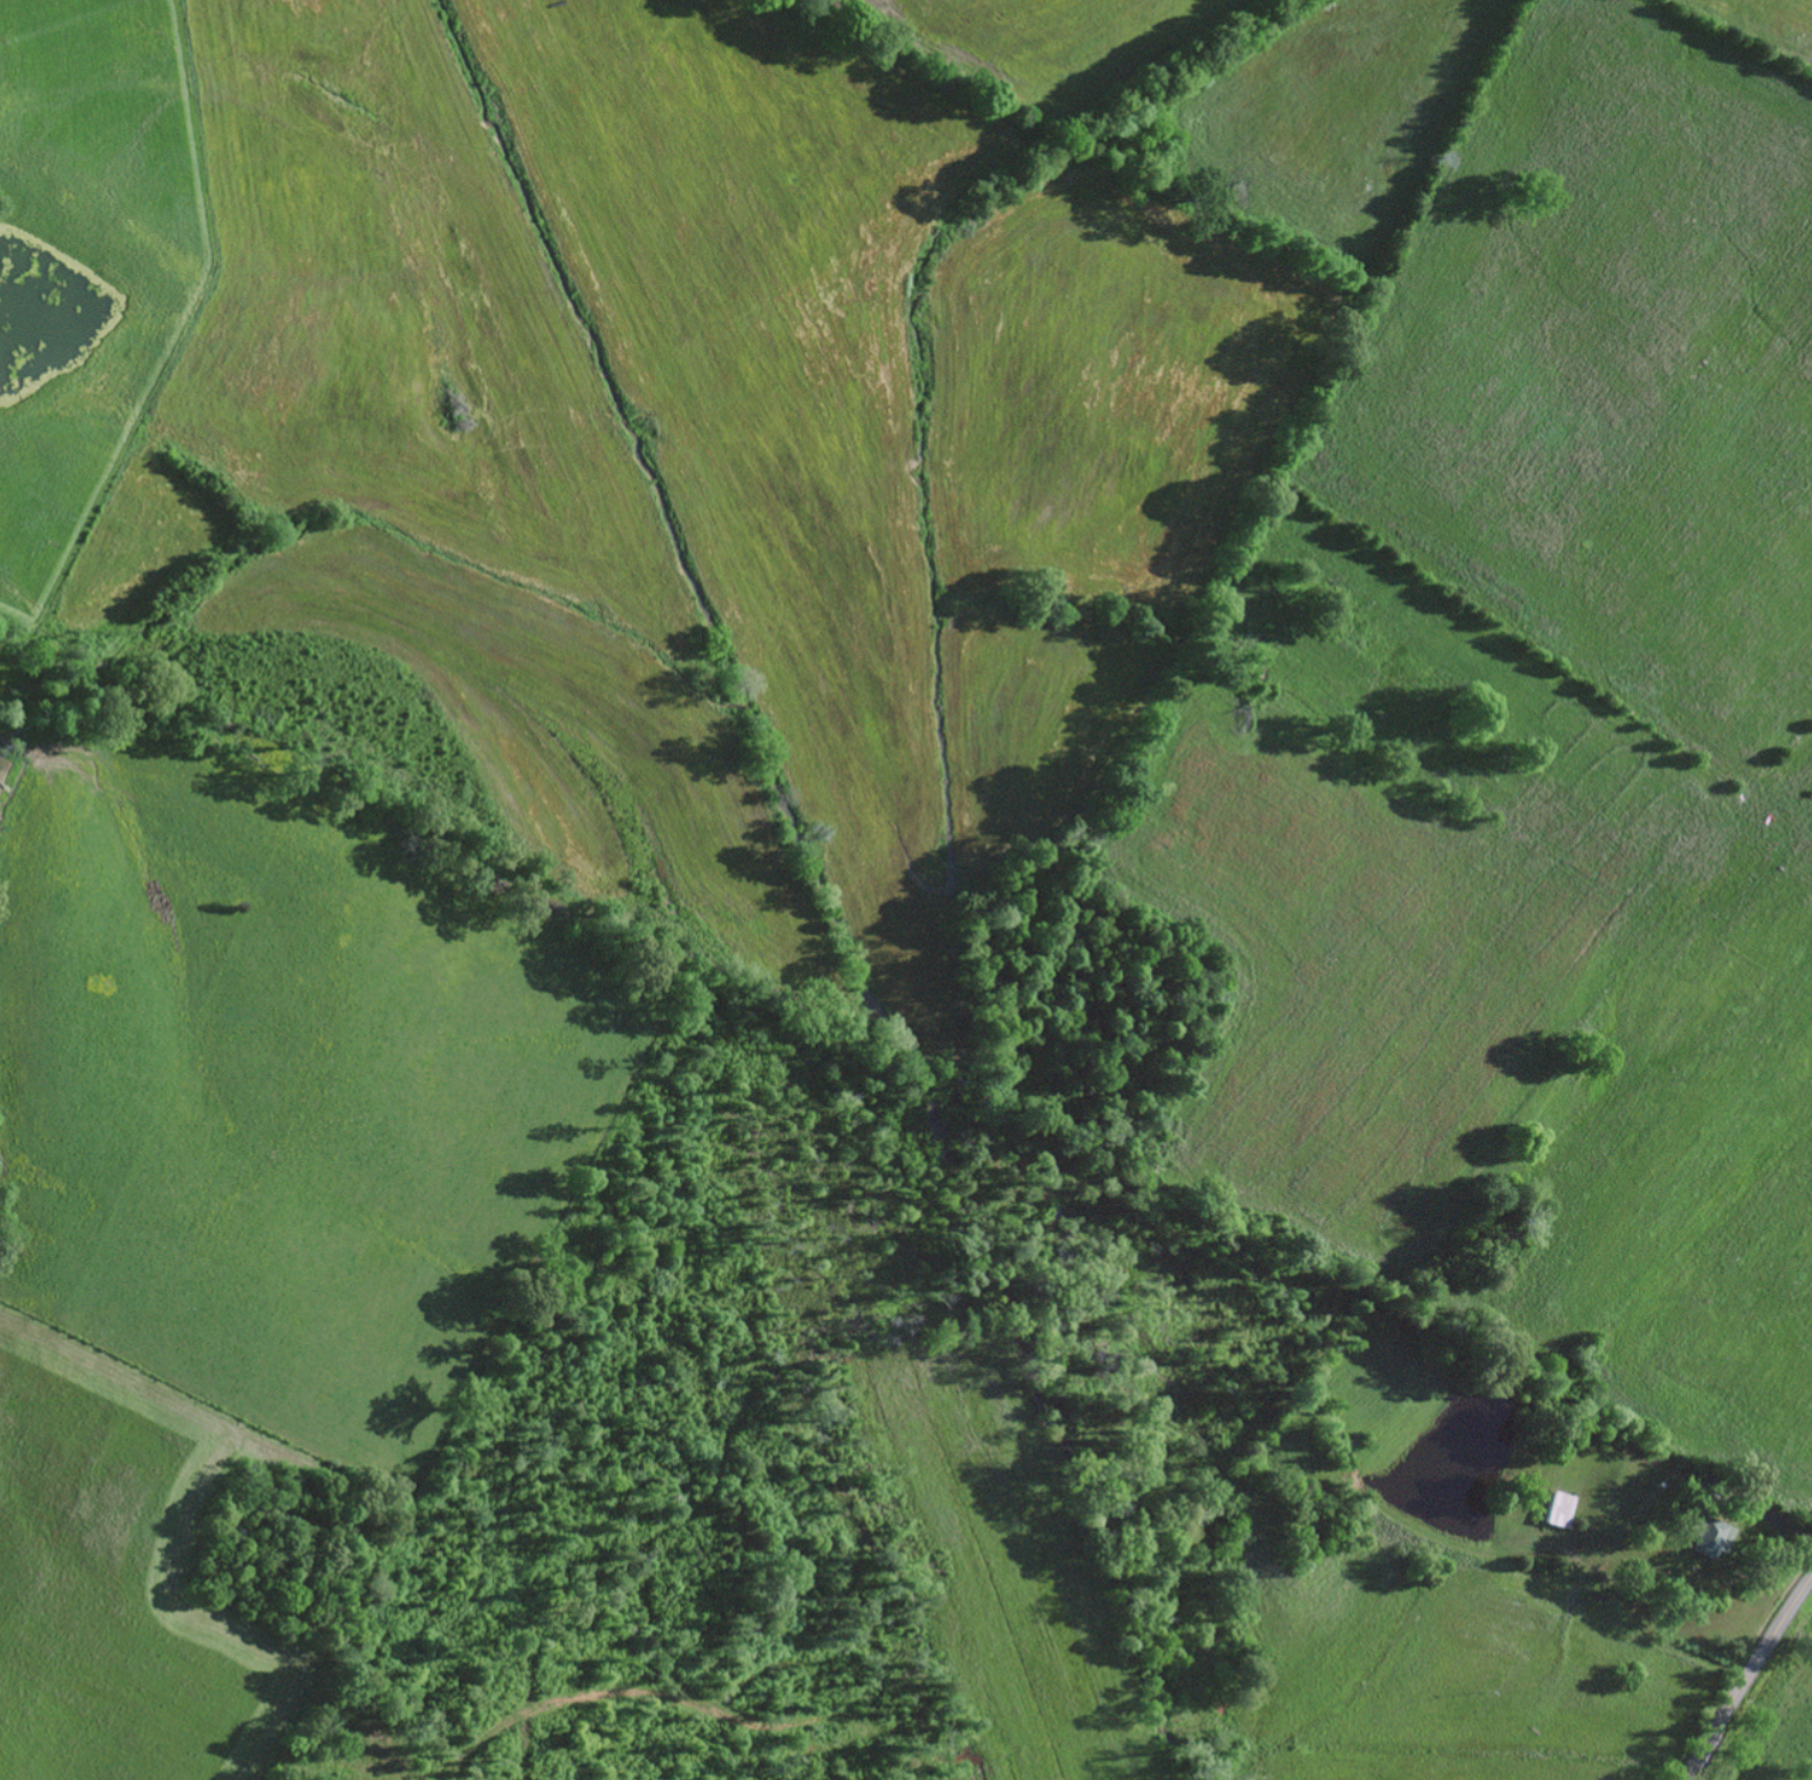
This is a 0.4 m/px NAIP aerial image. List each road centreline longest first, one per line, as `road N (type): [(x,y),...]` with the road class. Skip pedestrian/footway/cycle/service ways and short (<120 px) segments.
road 1 (secondary): [(1679,1779),(1811,1573)]

